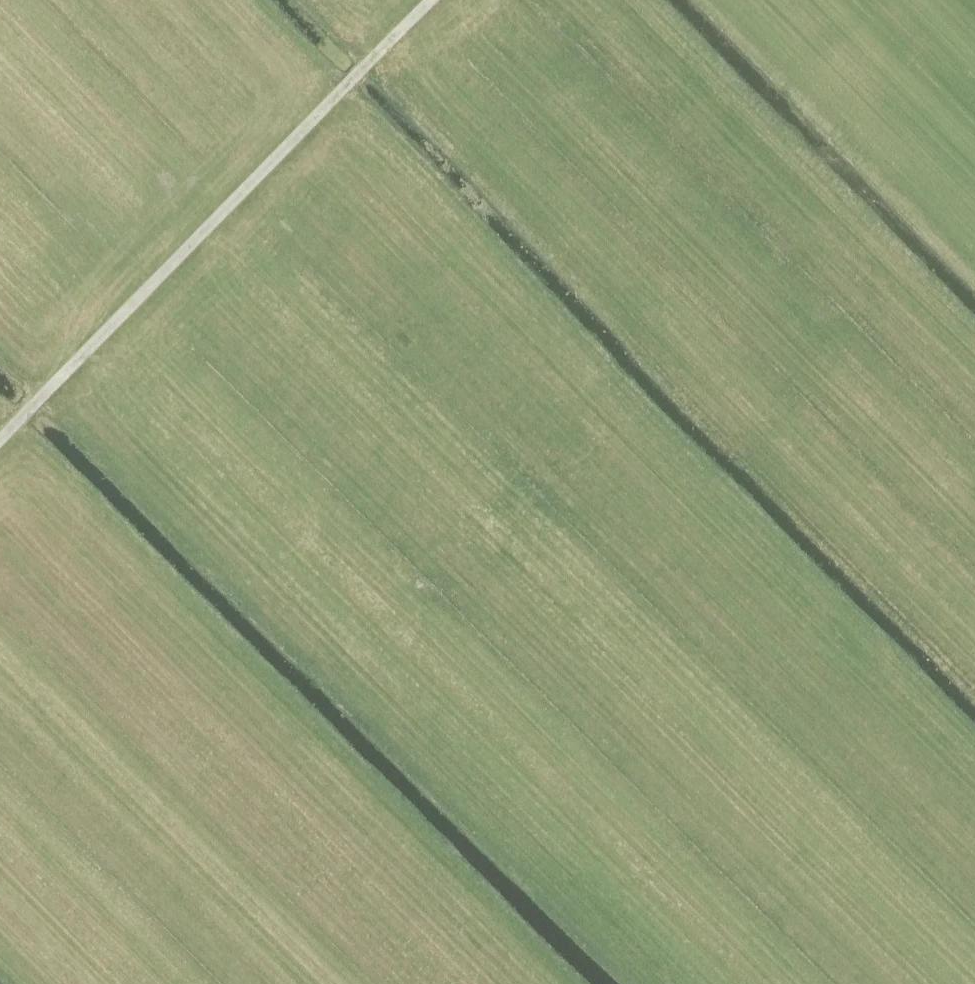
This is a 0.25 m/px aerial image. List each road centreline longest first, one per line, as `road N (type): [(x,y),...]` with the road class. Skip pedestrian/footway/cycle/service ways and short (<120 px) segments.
road 1 (track): [(0,440),(431,0)]

